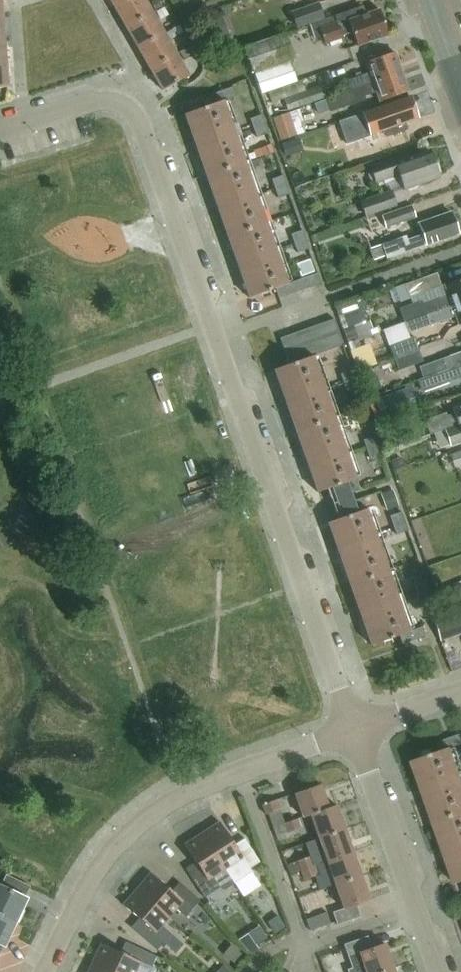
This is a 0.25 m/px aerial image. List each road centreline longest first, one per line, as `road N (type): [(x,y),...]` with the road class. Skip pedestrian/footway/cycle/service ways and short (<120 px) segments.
road 1 (residential): [(353,730),(139,120),(109,96),(0,127)]
road 2 (residential): [(42,971),(84,885),(149,813),(202,783),(353,730)]
road 3 (residential): [(437,971),(353,730)]

